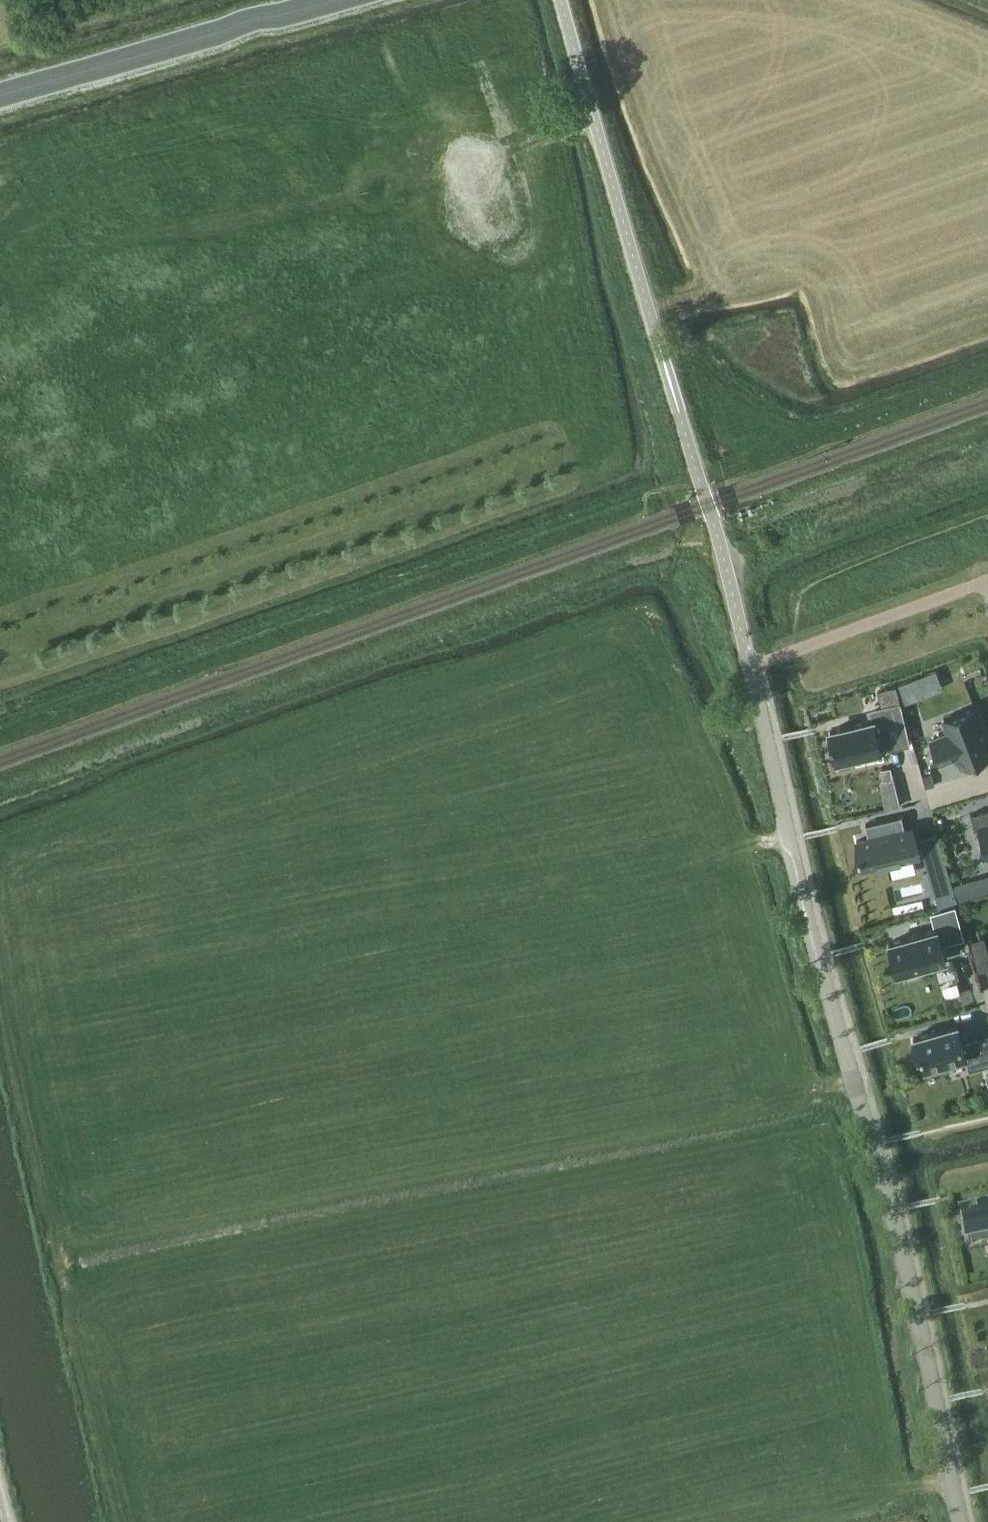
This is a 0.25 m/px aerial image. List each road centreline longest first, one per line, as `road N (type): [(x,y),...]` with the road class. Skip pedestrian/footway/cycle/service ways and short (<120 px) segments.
road 1 (unclassified): [(961,1521),(909,1284),(813,942),(750,665)]
road 2 (secondary): [(324,0),(0,95)]

